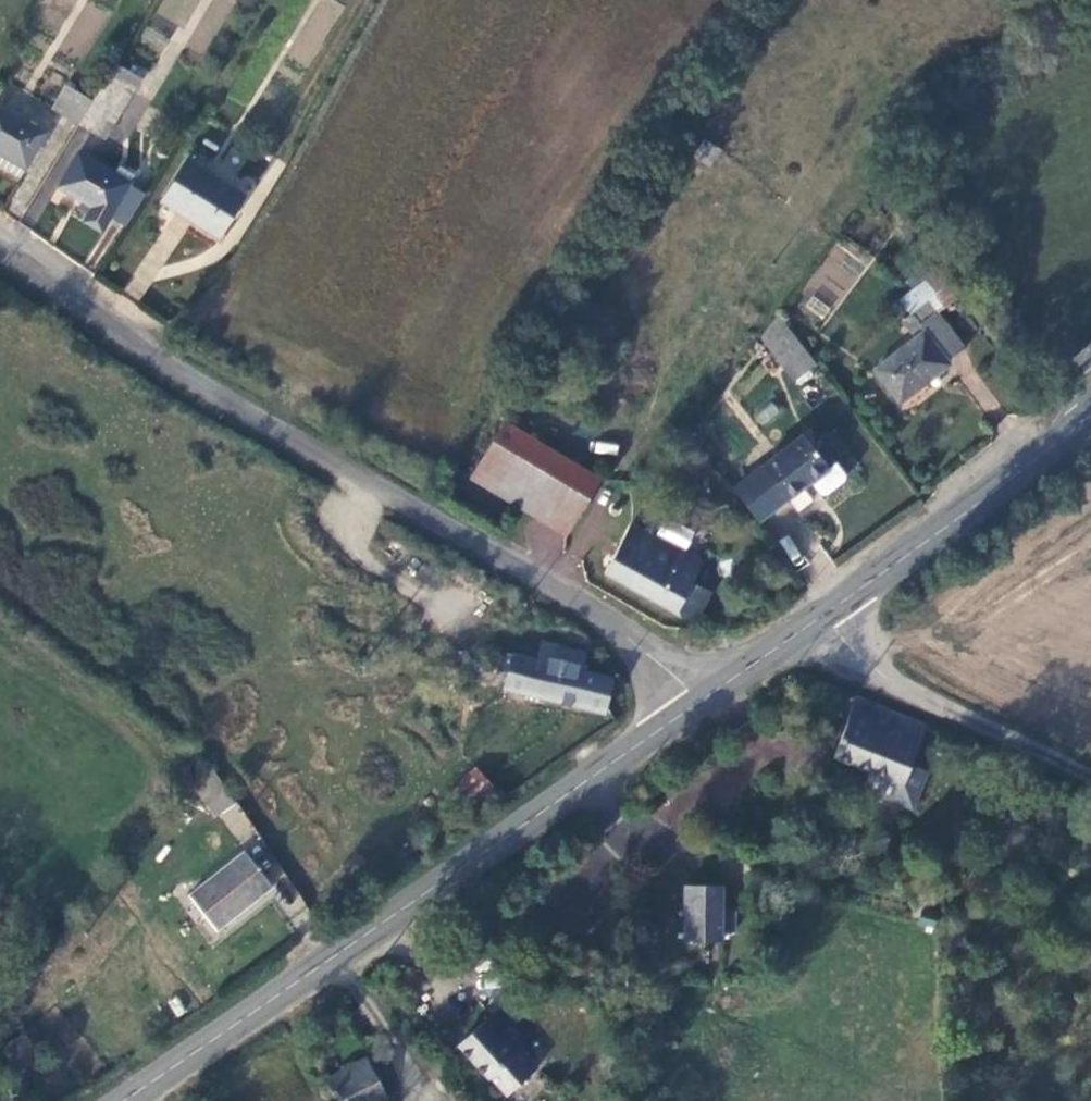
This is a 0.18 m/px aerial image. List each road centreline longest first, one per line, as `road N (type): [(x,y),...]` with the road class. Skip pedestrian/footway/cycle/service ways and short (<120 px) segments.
road 1 (residential): [(0,244),(136,341),(622,629),(702,701)]
road 2 (secondary): [(702,701),(122,1100)]
road 3 (secondary): [(1090,407),(823,618)]
road 4 (unclassified): [(823,618),(903,690),(1090,780)]
road 5 (secondary): [(823,618),(702,701)]

